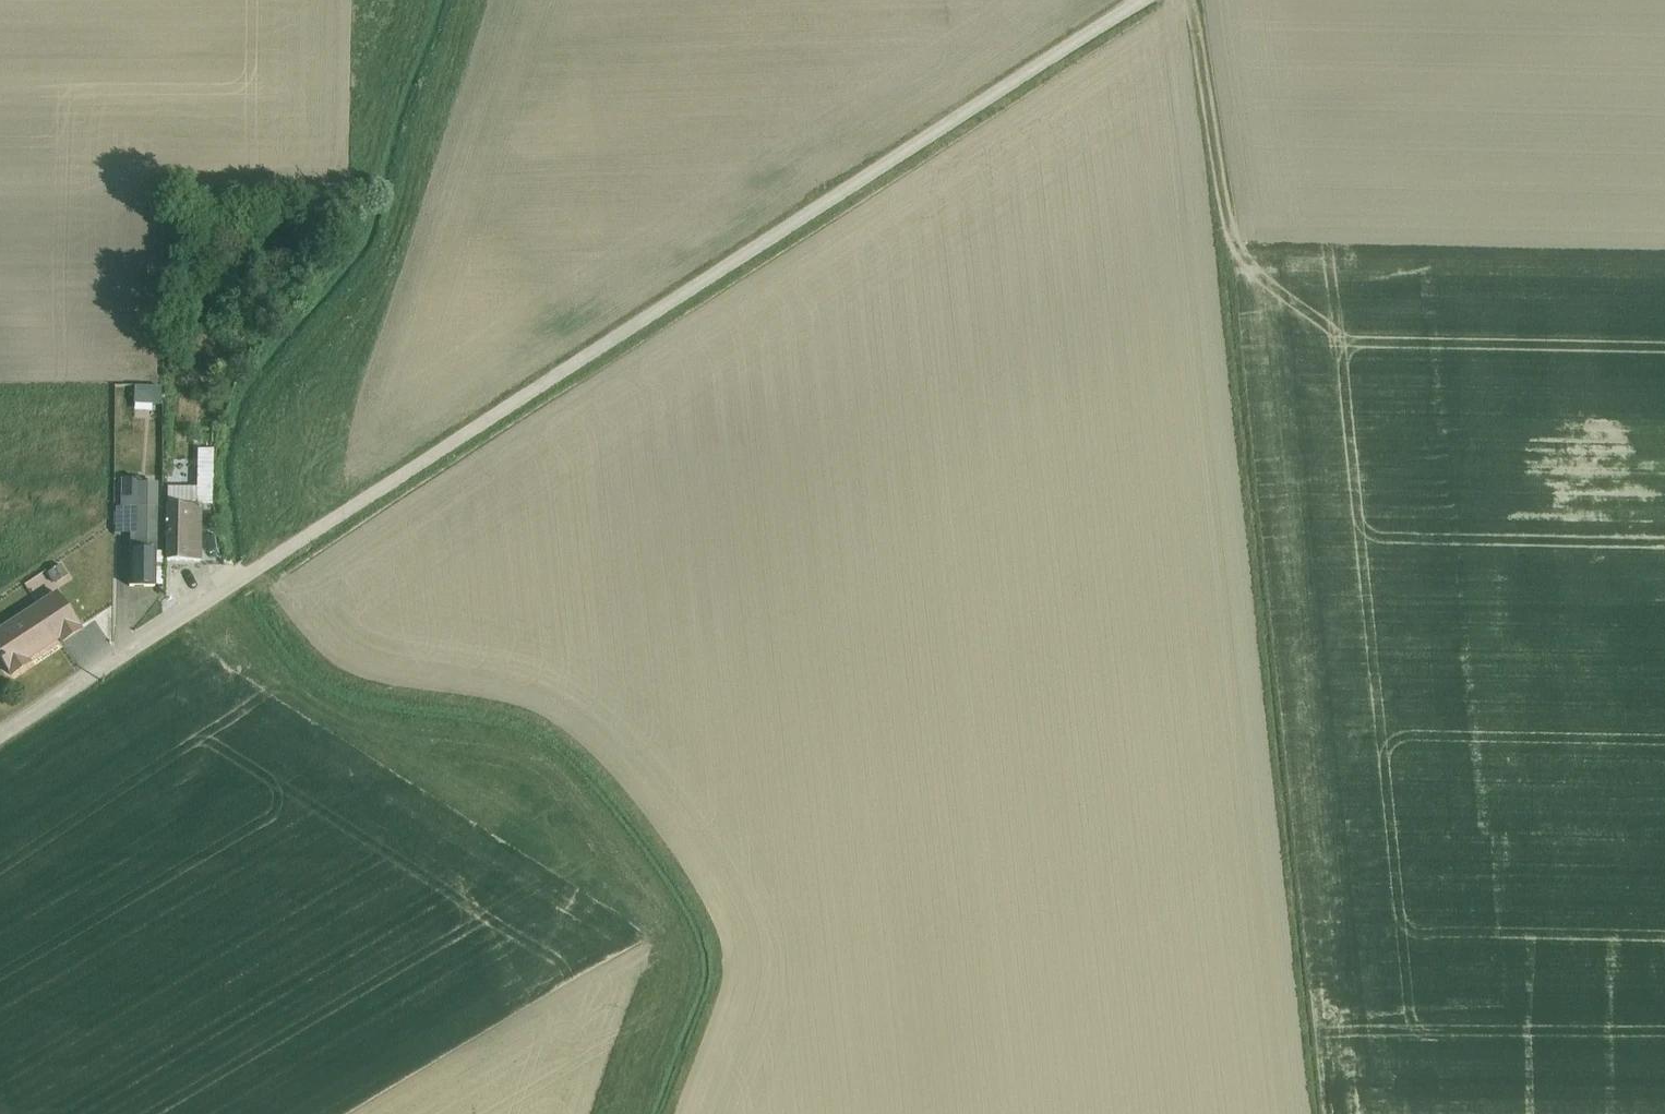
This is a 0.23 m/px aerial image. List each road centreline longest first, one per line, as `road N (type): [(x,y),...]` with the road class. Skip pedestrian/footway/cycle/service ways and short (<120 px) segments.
road 1 (unclassified): [(0,737),(1142,0)]
road 2 (track): [(1184,0),(1197,30),(1235,242)]
road 3 (track): [(316,531),(304,484),(334,421),(357,402)]

